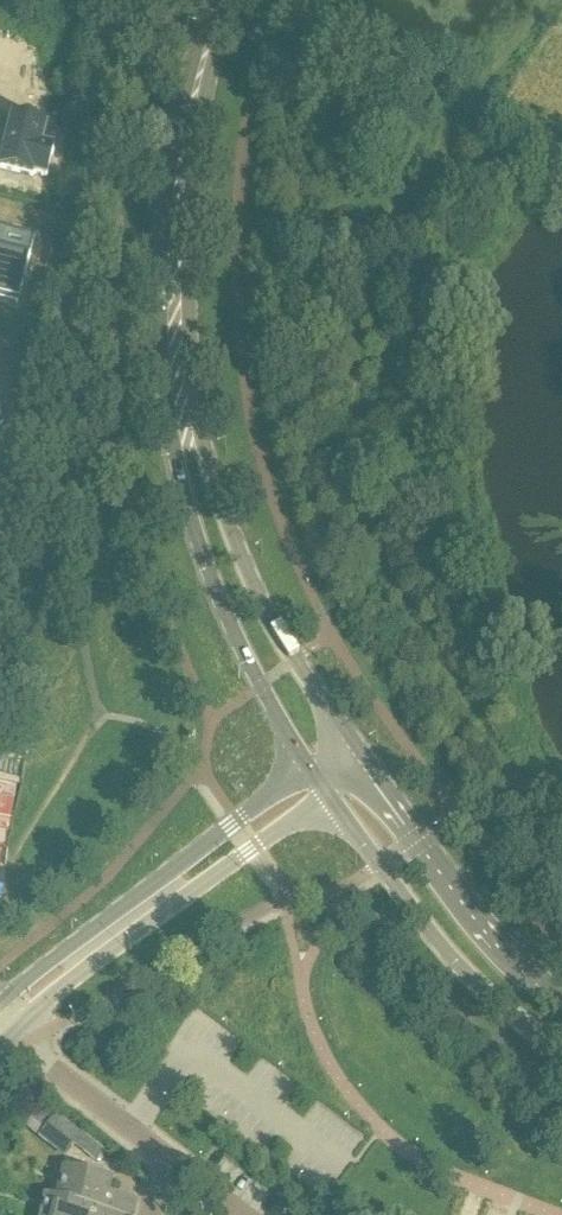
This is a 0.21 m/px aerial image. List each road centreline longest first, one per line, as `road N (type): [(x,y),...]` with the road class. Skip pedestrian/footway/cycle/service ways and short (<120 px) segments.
road 1 (tertiary): [(178,339),(175,475),(188,522),(308,772)]
road 2 (tertiary): [(346,743),(257,599),(178,339)]
road 3 (tertiary): [(2,1046),(34,1014),(328,799)]
road 4 (tertiary): [(308,772),(57,962),(0,1018)]
road 5 (tertiary): [(178,339),(188,138),(227,0)]
road 6 (tertiary): [(328,799),(410,904),(542,1035),(561,1045)]
road 7 (tertiary): [(561,1000),(466,915),(367,774)]
road 8 (residential): [(166,1161),(2,1046)]

